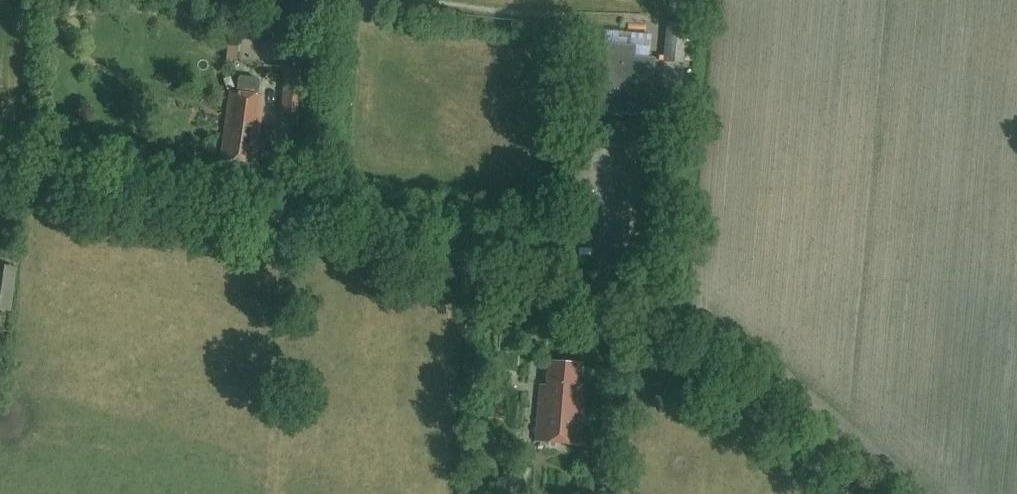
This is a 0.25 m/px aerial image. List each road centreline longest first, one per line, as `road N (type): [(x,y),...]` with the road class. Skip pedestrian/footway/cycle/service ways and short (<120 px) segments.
road 1 (unclassified): [(858,493),(744,396),(621,325),(458,269),(0,165)]

